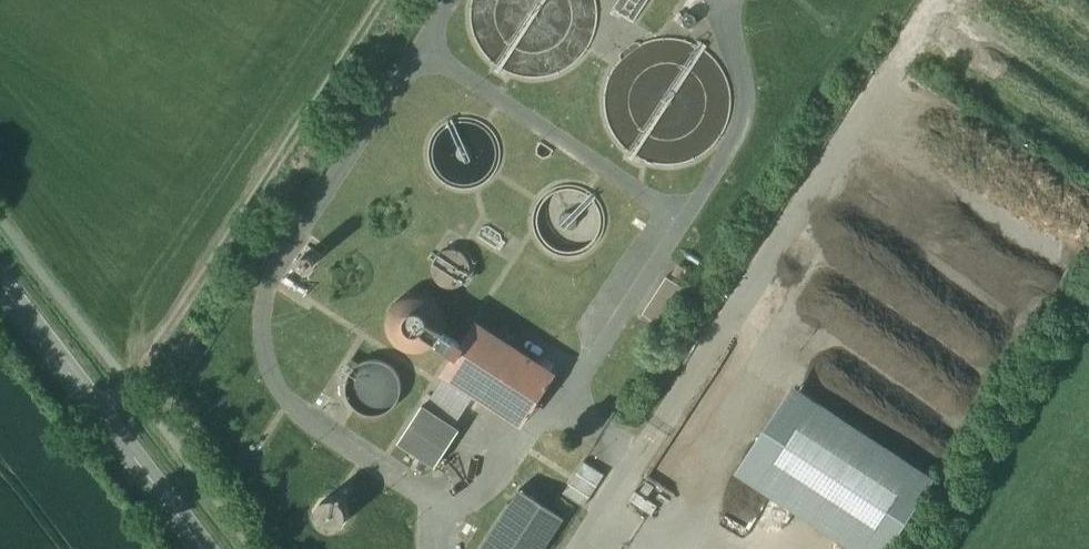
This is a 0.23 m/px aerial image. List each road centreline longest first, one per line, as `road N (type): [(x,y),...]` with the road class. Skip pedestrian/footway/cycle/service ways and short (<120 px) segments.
road 1 (tertiary): [(200,548),(0,286)]

